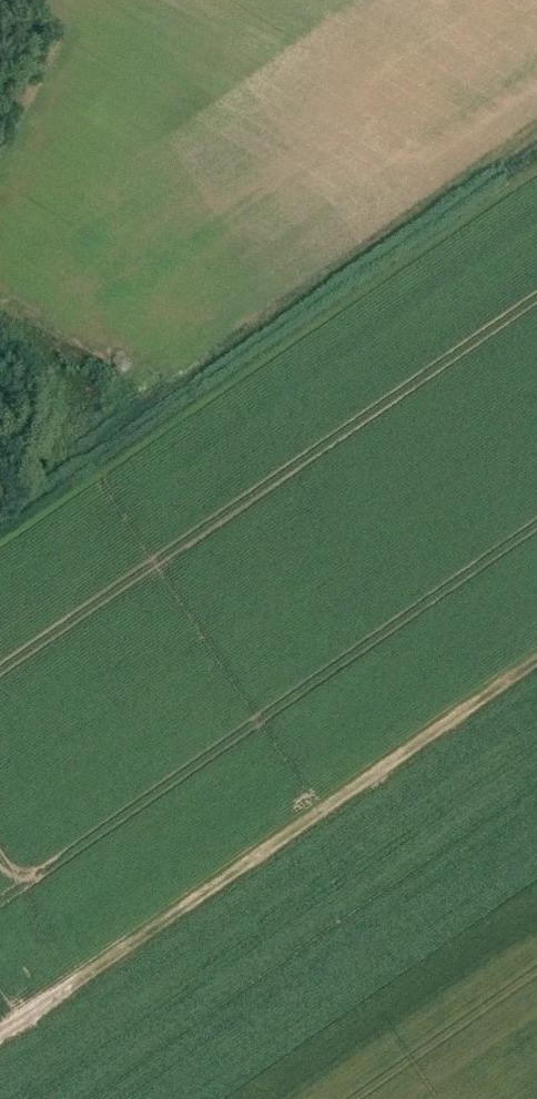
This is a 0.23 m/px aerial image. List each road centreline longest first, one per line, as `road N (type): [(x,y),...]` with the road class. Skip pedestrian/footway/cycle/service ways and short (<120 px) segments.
road 1 (track): [(536,659),(0,1038)]

